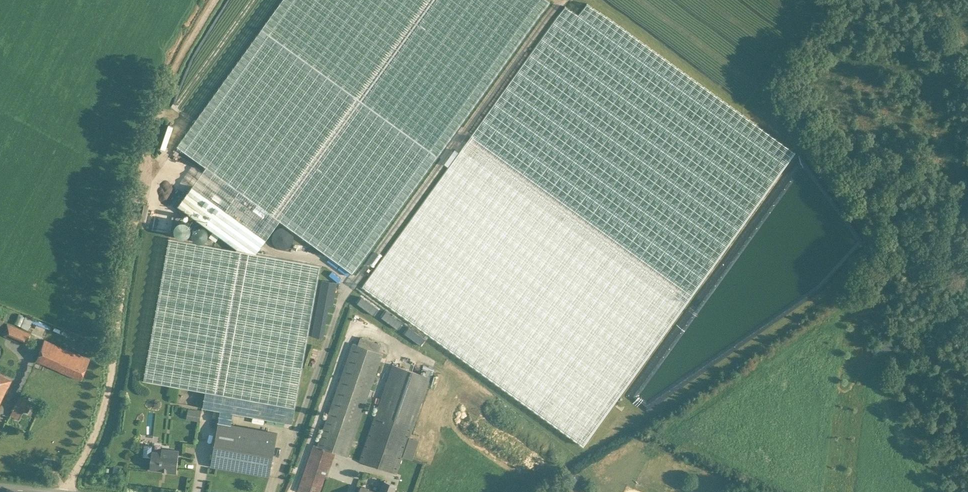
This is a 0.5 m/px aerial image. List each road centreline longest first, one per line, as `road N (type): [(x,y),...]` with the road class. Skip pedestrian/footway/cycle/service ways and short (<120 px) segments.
road 1 (track): [(64,491),(105,402),(147,136),(177,57),(213,0)]

